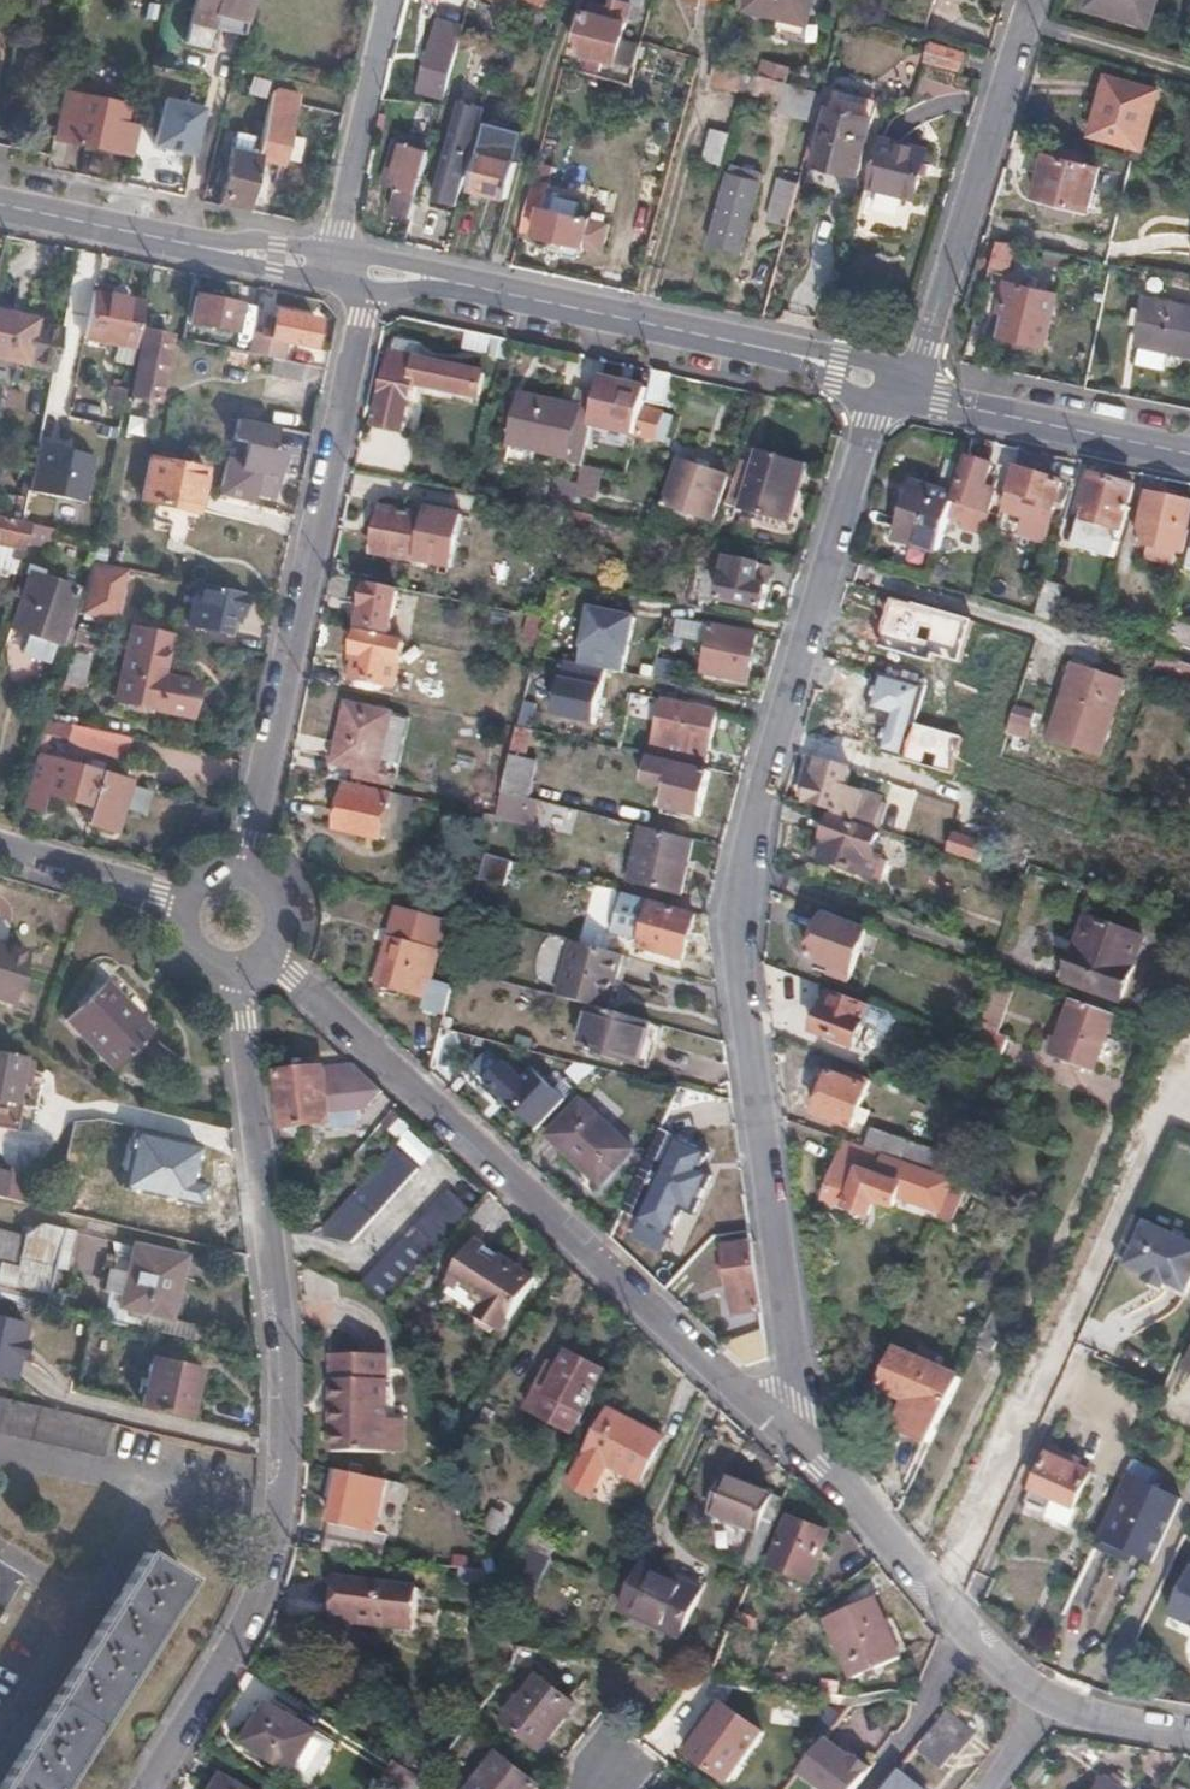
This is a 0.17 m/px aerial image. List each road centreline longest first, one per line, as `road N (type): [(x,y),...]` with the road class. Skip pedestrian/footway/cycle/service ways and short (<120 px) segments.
road 1 (residential): [(879,378),(737,872),(735,920),(795,1400),(792,1443)]
road 2 (residential): [(266,952),(792,1443)]
road 3 (residential): [(359,276),(364,320),(243,872)]
road 4 (residential): [(280,1508),(286,1295),(231,966)]
road 5 (secondary): [(359,276),(413,280),(879,378)]
road 6 (residential): [(912,400),(1032,0)]
road 7 (secondary): [(0,204),(266,265),(359,276)]
road 8 (residential): [(792,1443),(855,1500),(1044,1706)]
road 9 (residential): [(142,1788),(250,1615),(280,1508)]
road 10 (residential): [(390,0),(333,245),(359,276)]
road 11 (secondary): [(912,400),(1189,457)]
road 12 (residential): [(185,909),(0,852)]
road 13 (residential): [(84,1600),(0,1752)]
road 14 (residential): [(153,1477),(0,1442)]
road 15 (residential): [(1044,1706),(1189,1733)]
road 16 (residential): [(153,1477),(84,1600)]
road 17 (residential): [(280,1508),(153,1477)]

